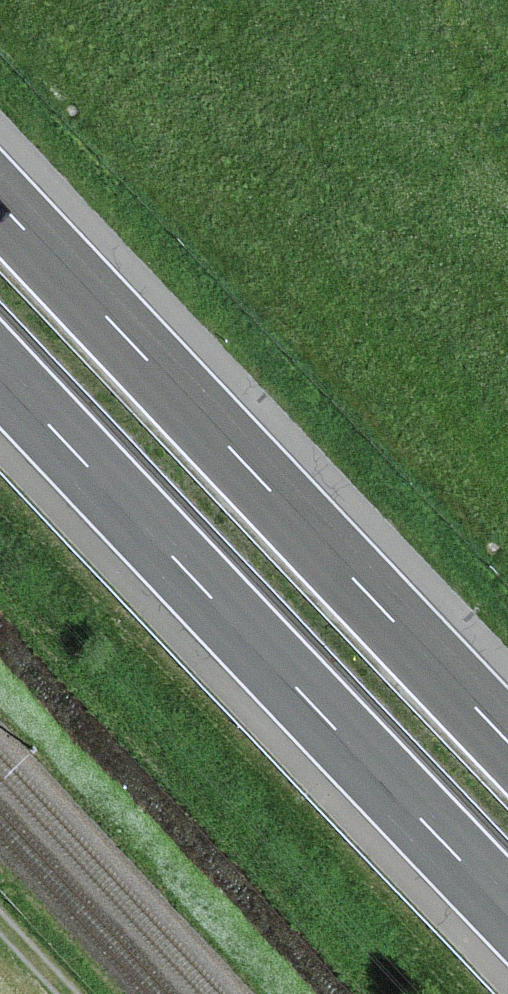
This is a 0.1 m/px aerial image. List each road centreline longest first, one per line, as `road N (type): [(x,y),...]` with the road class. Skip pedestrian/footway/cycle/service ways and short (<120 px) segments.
road 1 (motorway): [(507,738),(0,196)]
road 2 (motorway): [(0,372),(507,913)]

